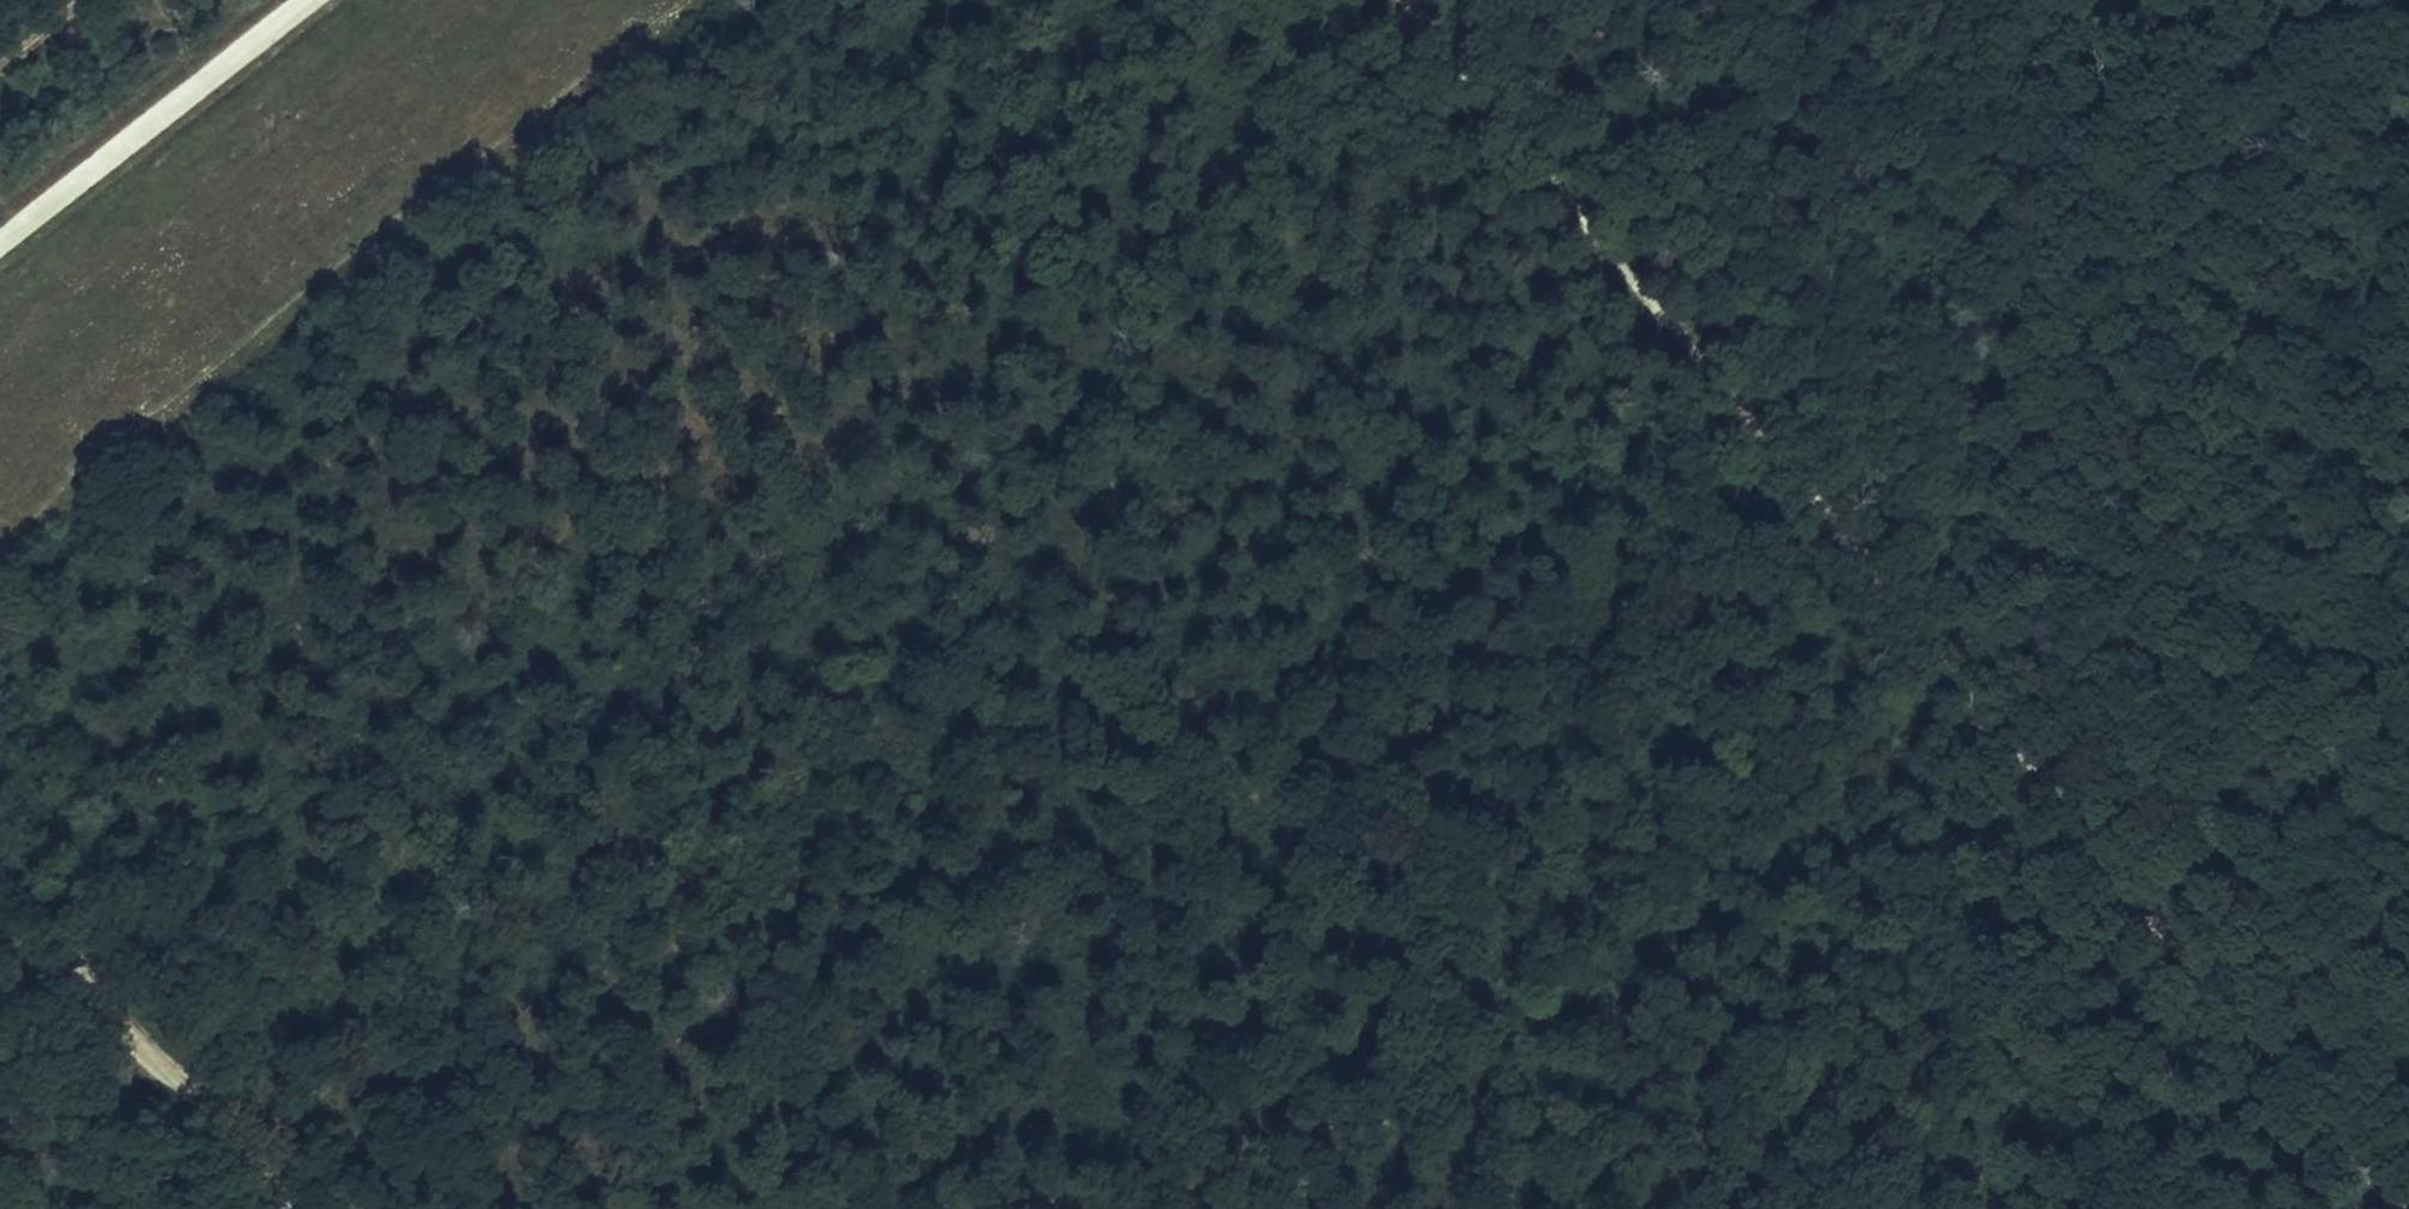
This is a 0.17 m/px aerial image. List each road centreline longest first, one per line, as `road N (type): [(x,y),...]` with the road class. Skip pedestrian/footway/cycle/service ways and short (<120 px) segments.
road 1 (track): [(282,1208),(0,870)]
road 2 (track): [(306,0),(0,239)]

